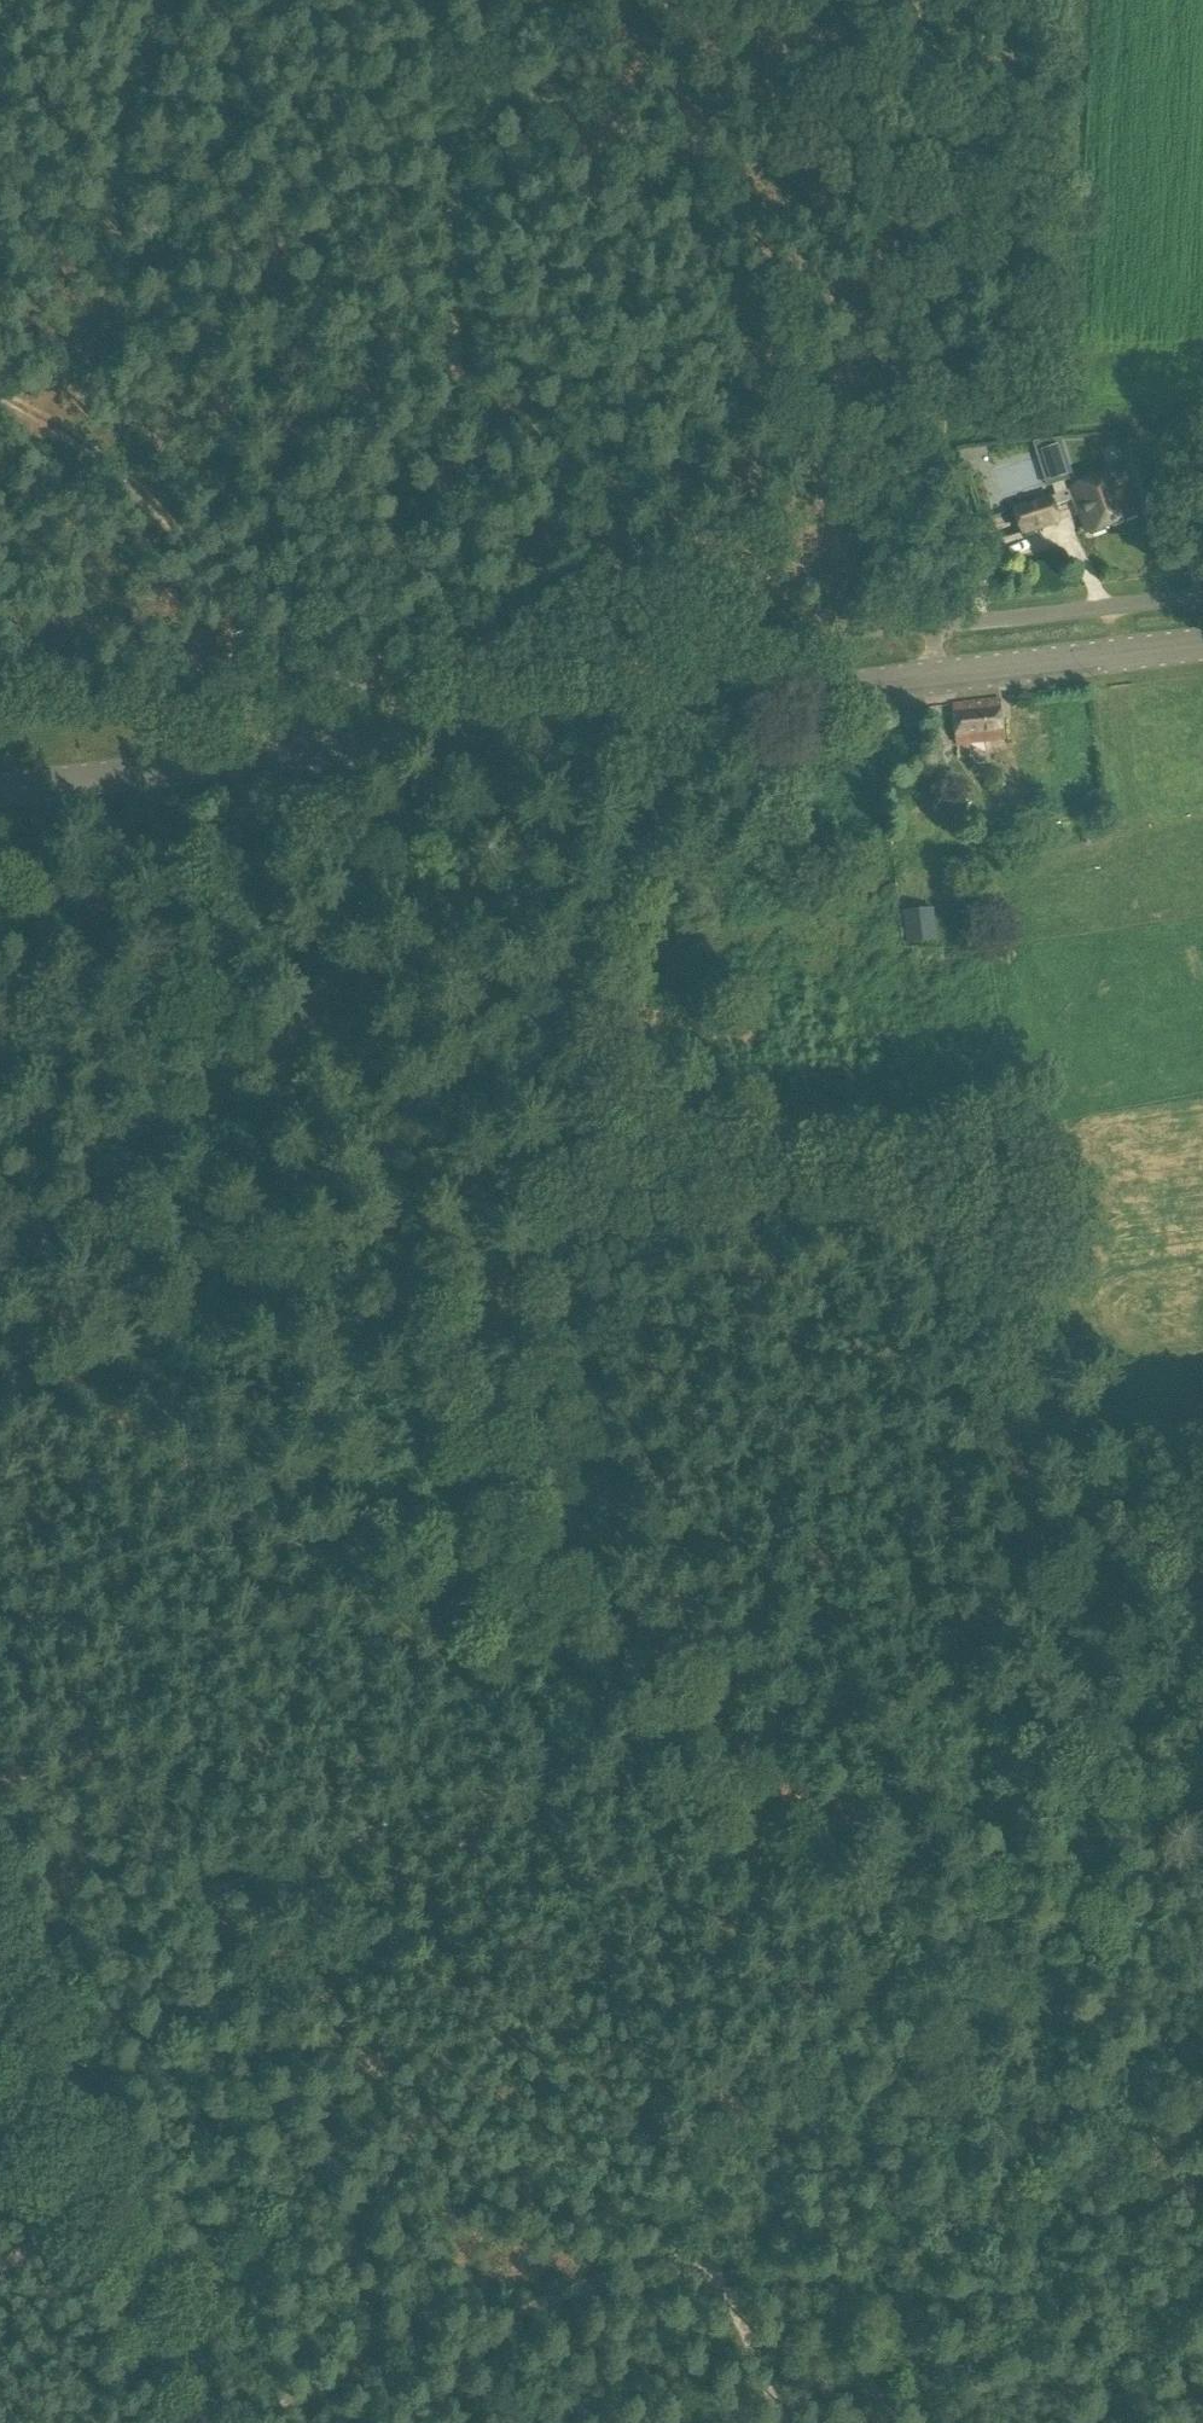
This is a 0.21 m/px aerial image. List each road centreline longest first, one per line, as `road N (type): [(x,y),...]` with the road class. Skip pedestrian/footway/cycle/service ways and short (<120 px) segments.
road 1 (track): [(365,747),(398,847),(441,934),(501,998),(464,1163),(451,1455),(458,1529),(704,2238),(776,2422)]
road 2 (track): [(1202,1867),(1056,1858),(906,1876),(813,1909),(570,1748),(541,1770),(0,1980)]
road 3 (track): [(646,711),(647,728),(0,1286)]
road 4 (track): [(274,649),(343,587),(421,560),(447,510),(451,213),(455,186),(508,84),(515,0)]
road 5 (tertiary): [(0,791),(646,711)]
road 6 (unclassified): [(0,724),(643,648)]
road 7 (track): [(884,628),(884,575),(925,490),(955,374),(959,325),(927,99),(935,0)]
road 8 (unclassified): [(643,648),(1202,593)]
road 9 (tertiary): [(646,711),(1202,643)]
road 10 (track): [(704,2238),(208,2419)]
road 11 (track): [(0,390),(135,496),(200,562),(274,649),(313,752)]
road 12 (track): [(0,2007),(110,2227)]
road 13 (track): [(110,2227),(210,2422)]
road 14 (track): [(0,2285),(110,2227)]

